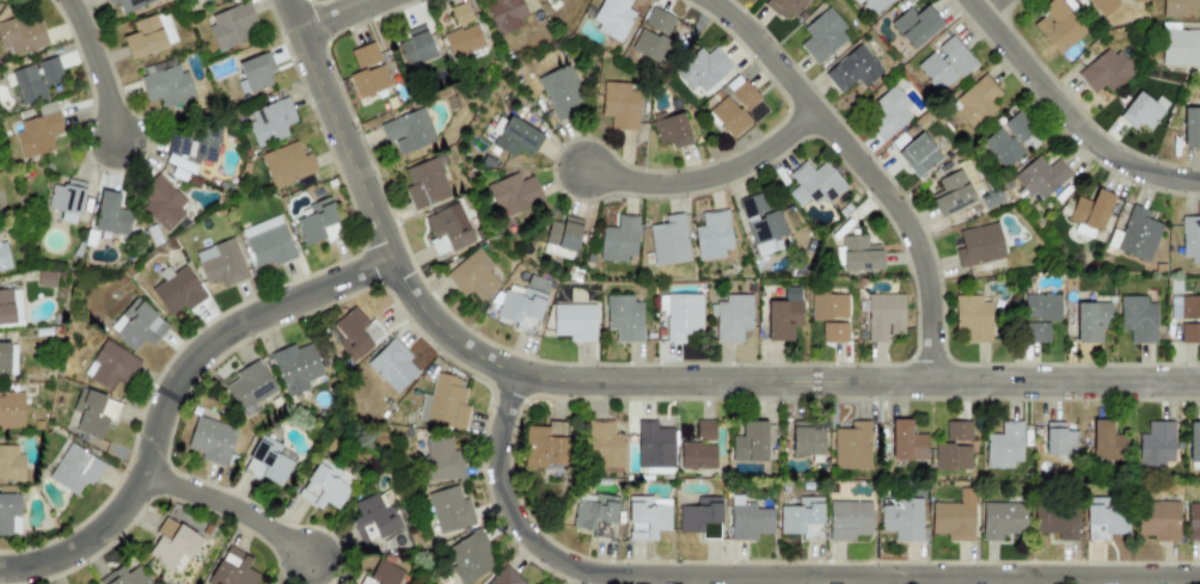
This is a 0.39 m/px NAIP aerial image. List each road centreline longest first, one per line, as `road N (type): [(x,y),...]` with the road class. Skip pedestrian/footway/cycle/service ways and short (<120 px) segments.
road 1 (tertiary): [(285,0),(414,293),(447,332),(503,367),(571,379),(1199,383)]
road 2 (residential): [(520,371),(502,425),(503,487),(526,530),(575,566),(612,573),(1199,577)]
road 3 (residential): [(393,254),(213,339),(178,375),(140,477),(111,517),(68,549),(0,565)]
road 4 (residential): [(929,382),(930,297),(912,228),(751,30),(713,0)]
road 5 (residential): [(1199,182),(1145,171),(1103,147),(974,0)]
road 6 (residential): [(821,112),(706,174),(657,179),(590,165)]
road 7 (residential): [(140,477),(234,505),(308,555)]
road 8 (residential): [(66,0),(93,61),(110,134)]

